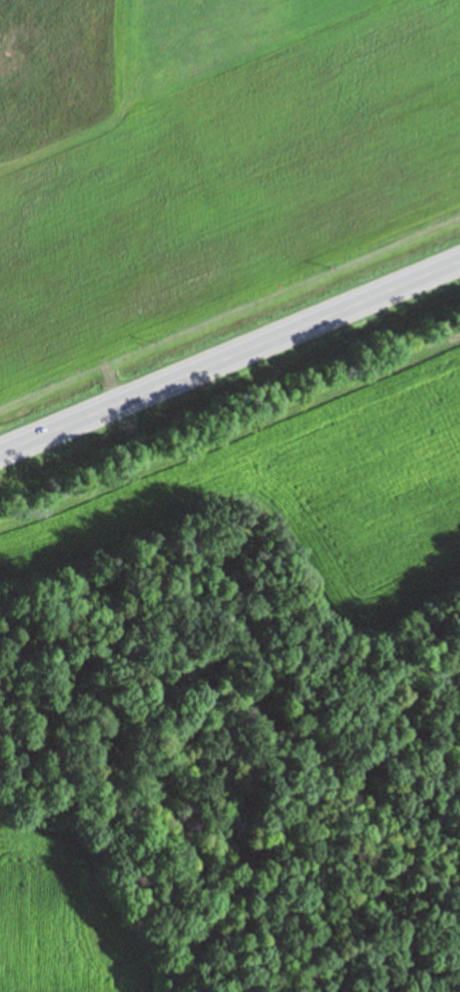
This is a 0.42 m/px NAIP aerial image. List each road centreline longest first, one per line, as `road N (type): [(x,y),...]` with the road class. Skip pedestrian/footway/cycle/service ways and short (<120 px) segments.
road 1 (primary): [(0,453),(459,258)]

